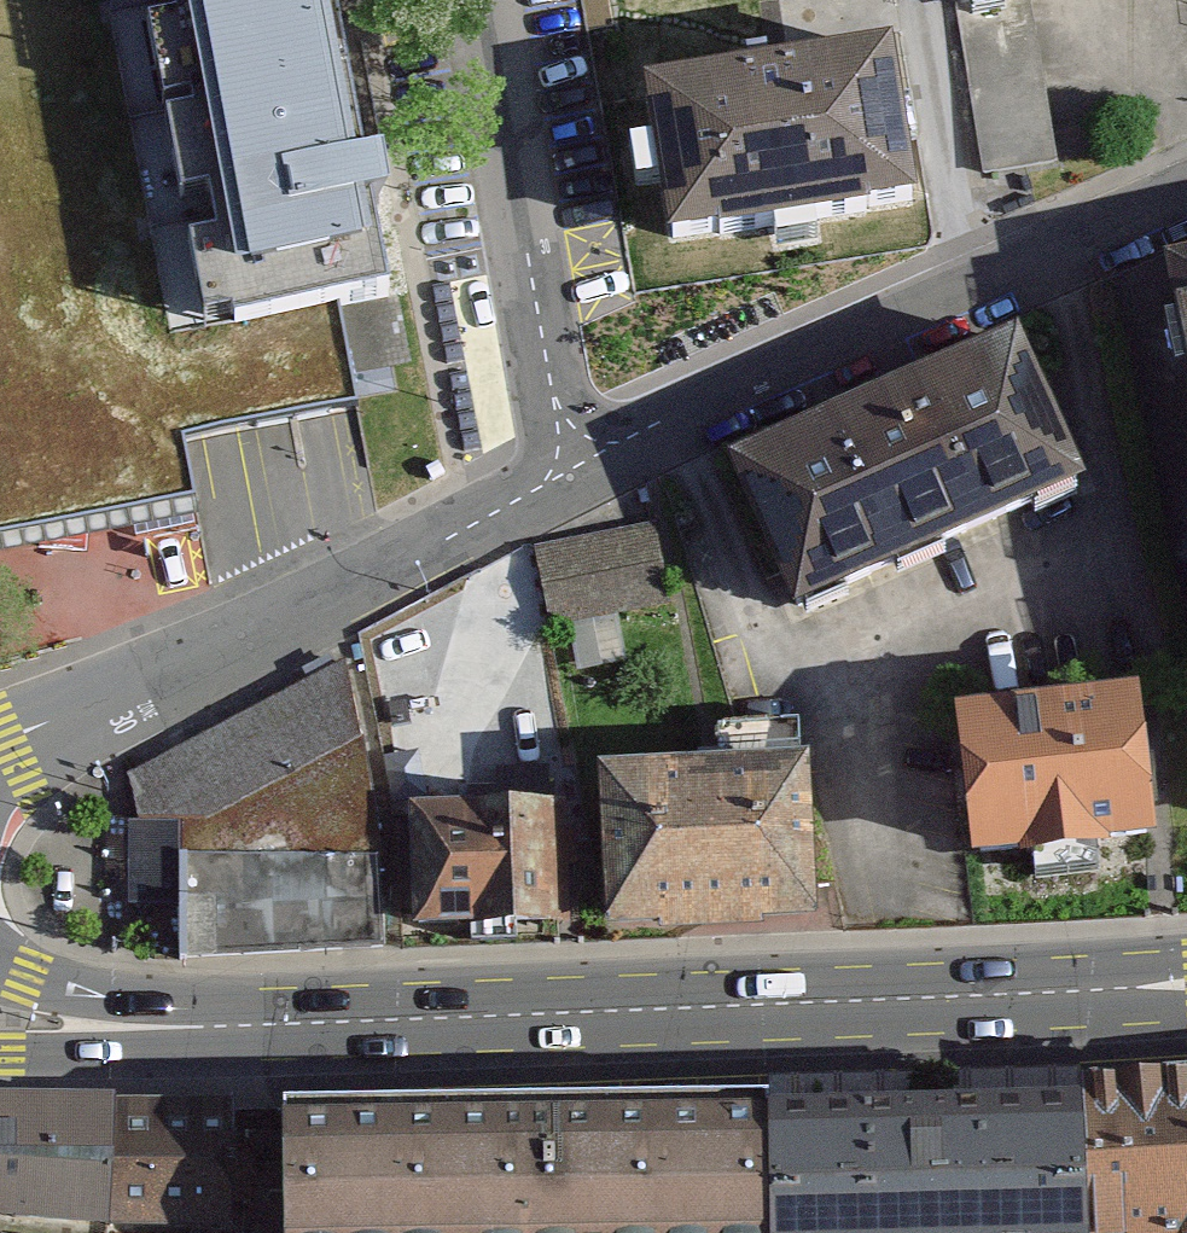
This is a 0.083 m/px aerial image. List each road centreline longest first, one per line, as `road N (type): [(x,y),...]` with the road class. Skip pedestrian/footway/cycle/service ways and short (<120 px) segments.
road 1 (primary): [(0,1014),(199,1029),(1186,983)]
road 2 (residential): [(576,467),(1186,202)]
road 3 (residential): [(0,744),(576,467)]
road 4 (residential): [(576,467),(486,0)]

